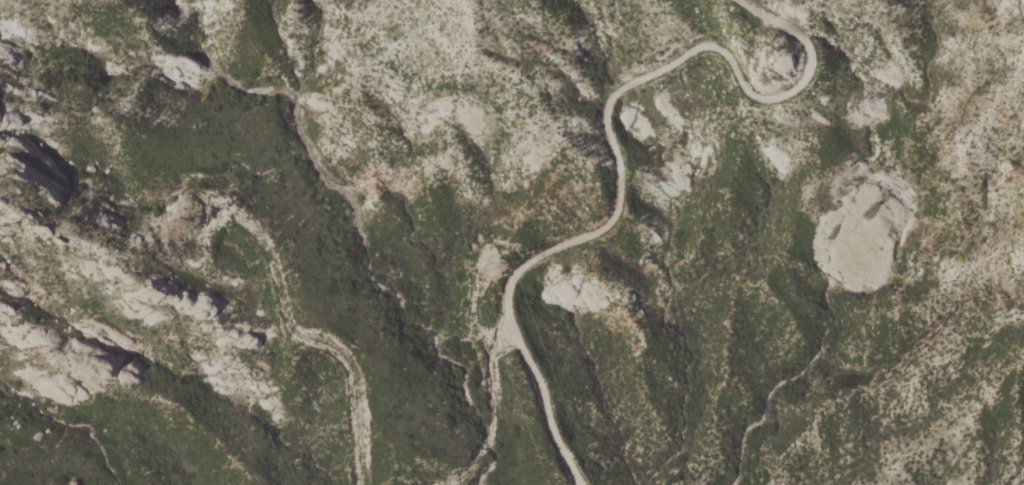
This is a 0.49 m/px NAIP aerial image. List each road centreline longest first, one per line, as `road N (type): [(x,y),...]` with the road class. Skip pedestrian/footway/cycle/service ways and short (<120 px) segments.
road 1 (track): [(739,0),(800,32),(813,48),(803,84),(757,98),(733,58),(702,44),(618,90),(604,116),(620,164),(618,211),(609,226),(522,267),(507,288),(503,310),(580,484)]

